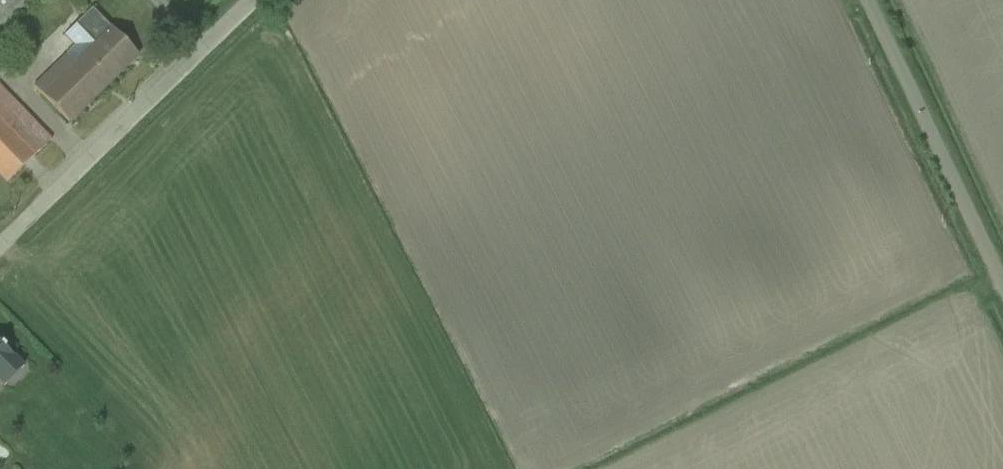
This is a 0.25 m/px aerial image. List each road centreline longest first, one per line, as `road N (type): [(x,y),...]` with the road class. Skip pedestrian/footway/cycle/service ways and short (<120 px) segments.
road 1 (unclassified): [(0,246),(254,0)]
road 2 (unclassified): [(869,0),(1002,285)]

